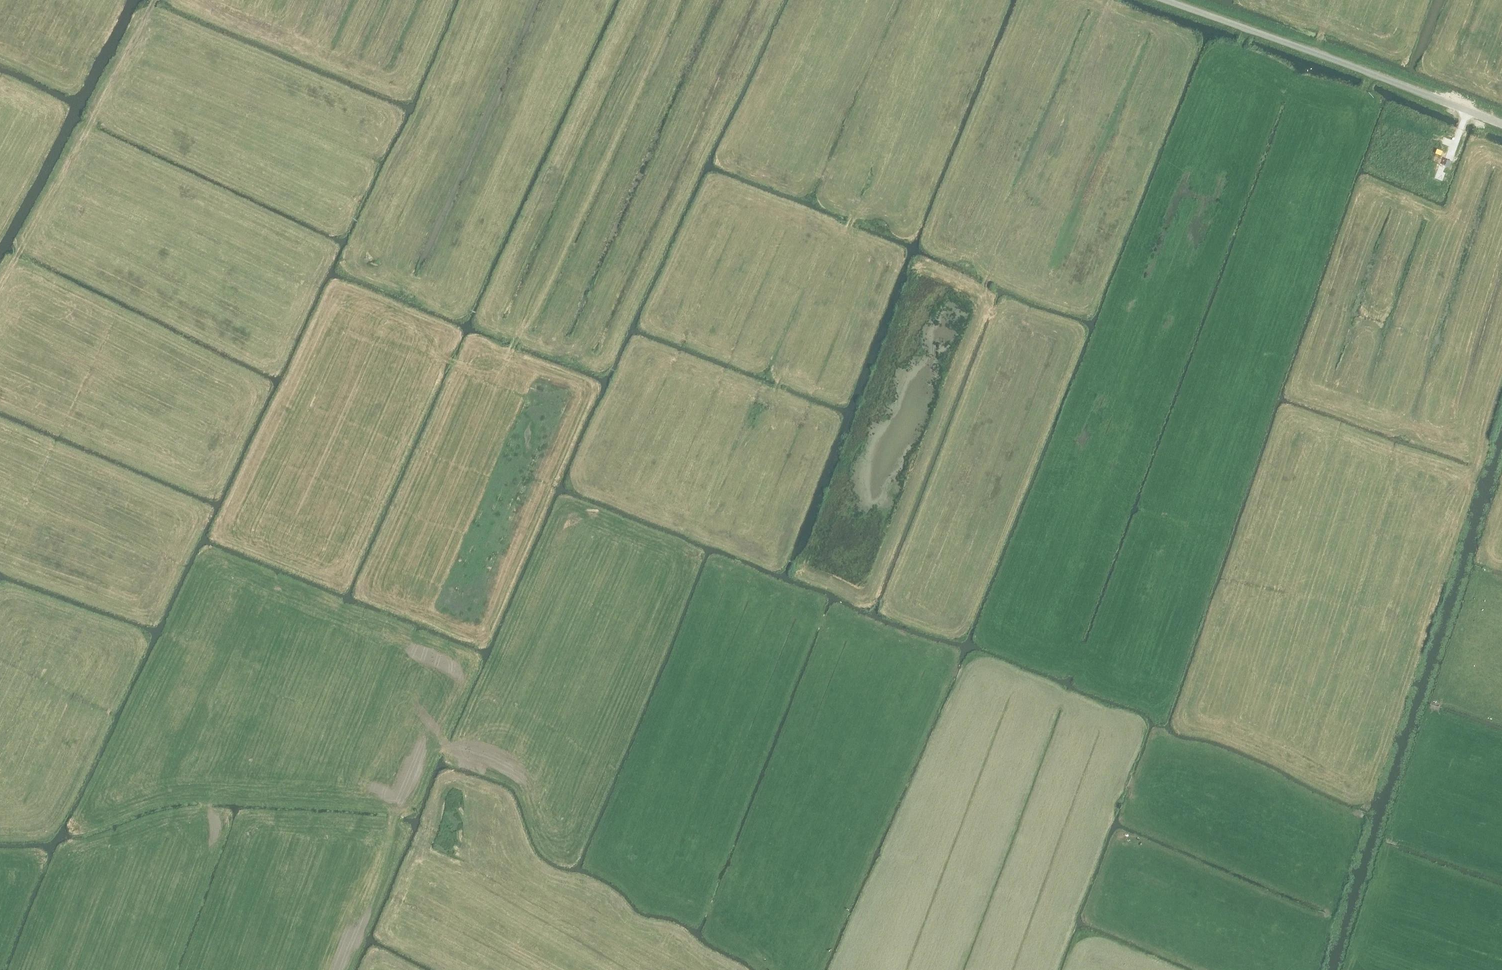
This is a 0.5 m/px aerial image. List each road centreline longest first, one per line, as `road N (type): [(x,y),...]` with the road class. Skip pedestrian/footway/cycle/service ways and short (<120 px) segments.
road 1 (unclassified): [(1501,124),(1166,0)]

